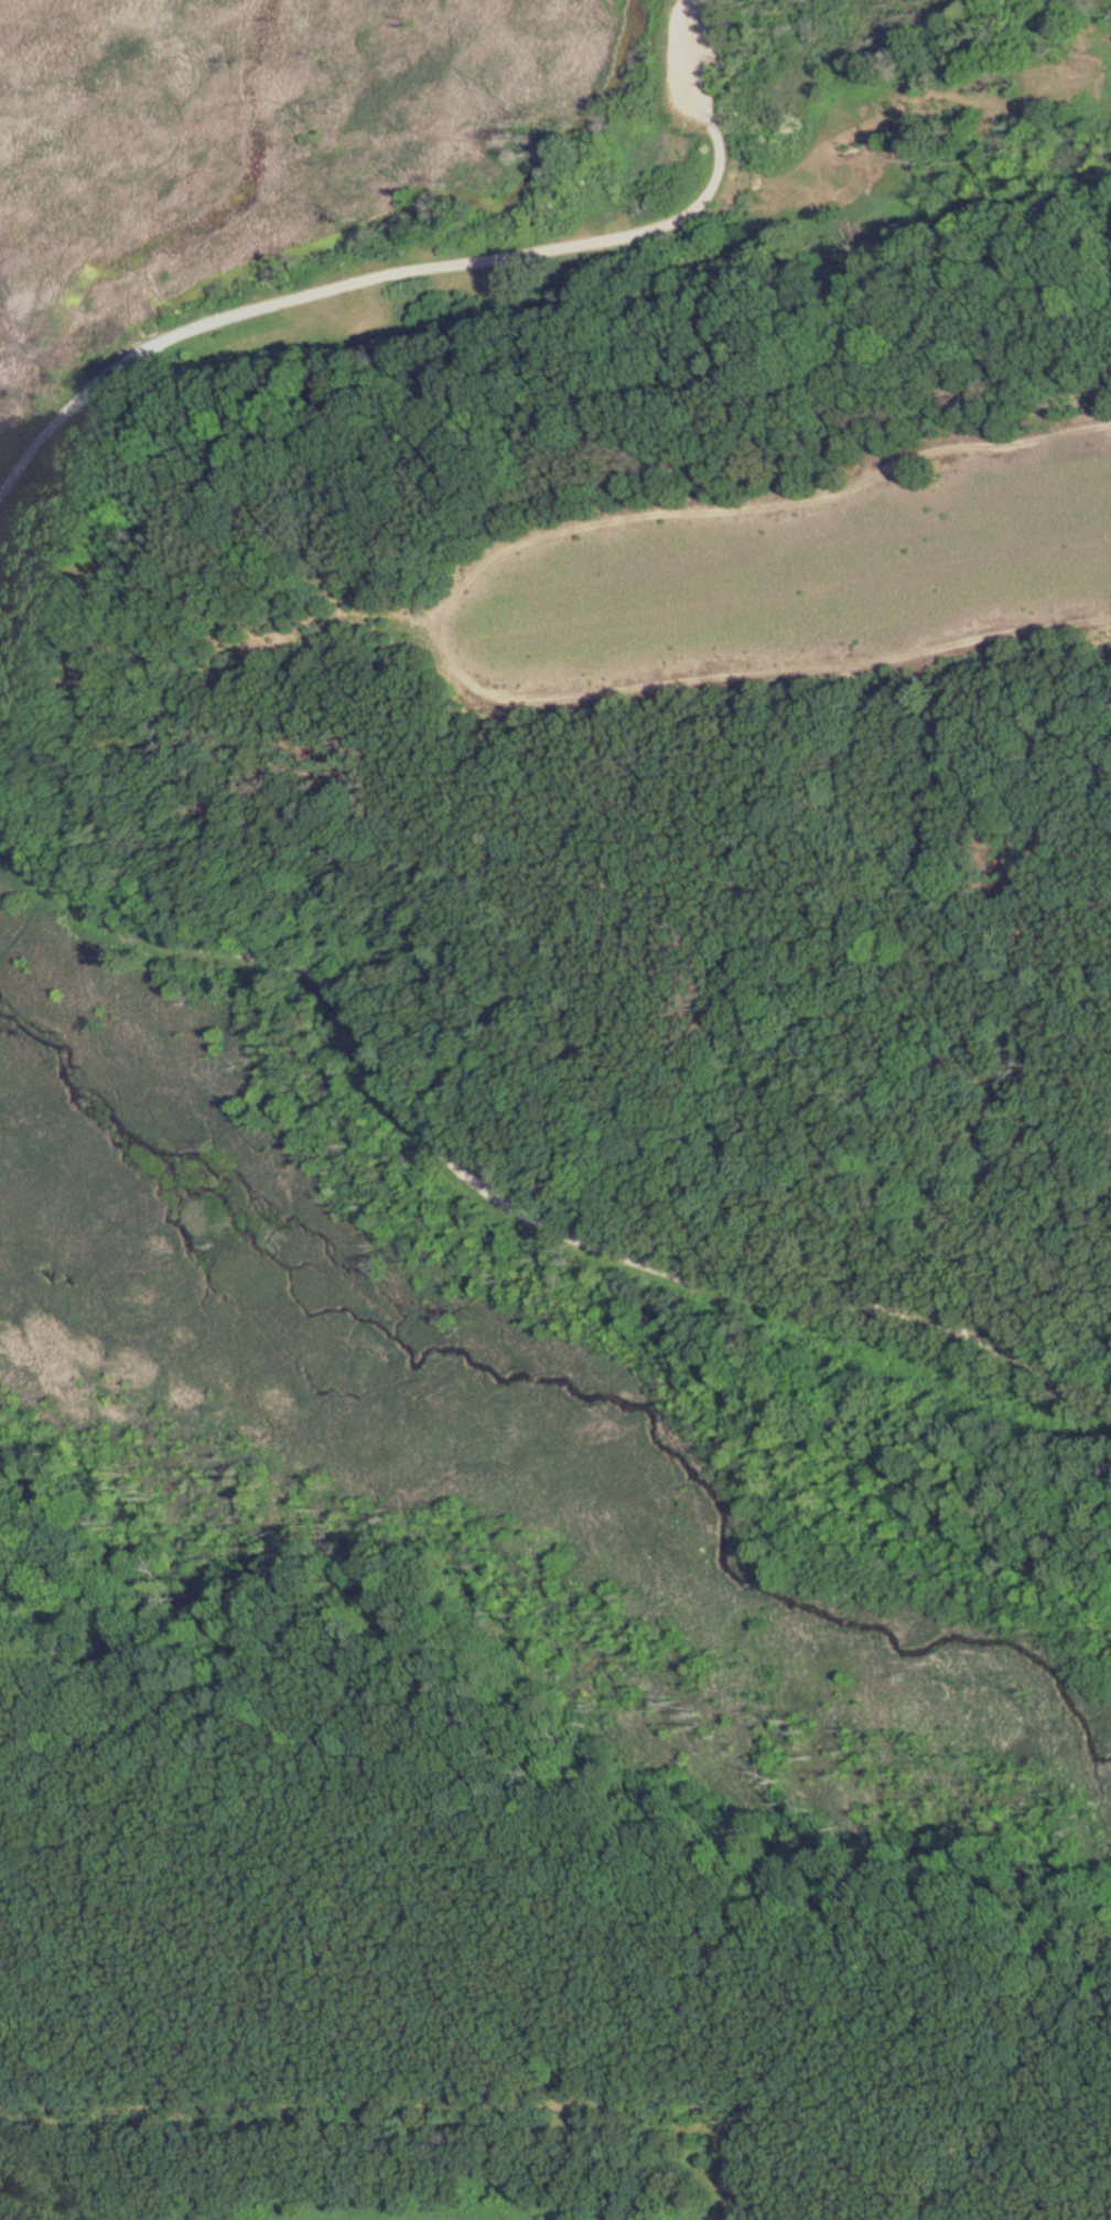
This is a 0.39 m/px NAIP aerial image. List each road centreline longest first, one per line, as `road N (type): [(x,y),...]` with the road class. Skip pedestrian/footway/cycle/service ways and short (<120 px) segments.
road 1 (residential): [(693,0),(708,49),(726,203)]

